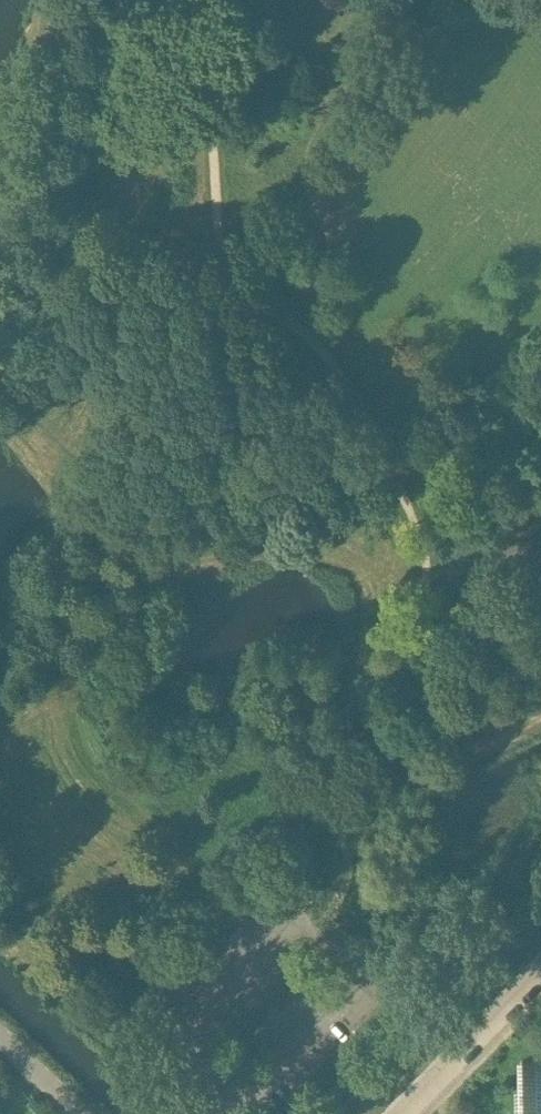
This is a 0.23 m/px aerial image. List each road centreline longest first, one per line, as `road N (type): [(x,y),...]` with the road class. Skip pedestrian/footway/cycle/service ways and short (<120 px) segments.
road 1 (unclassified): [(405,1113),(540,971)]

